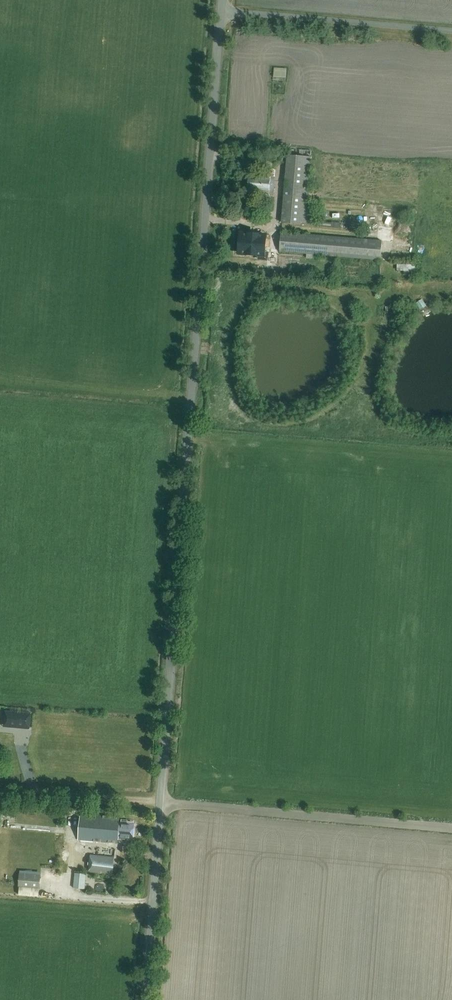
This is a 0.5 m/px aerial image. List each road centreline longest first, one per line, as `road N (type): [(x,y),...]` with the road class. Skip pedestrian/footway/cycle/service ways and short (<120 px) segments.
road 1 (unclassified): [(144,999),(221,0)]
road 2 (track): [(451,828),(159,803)]

